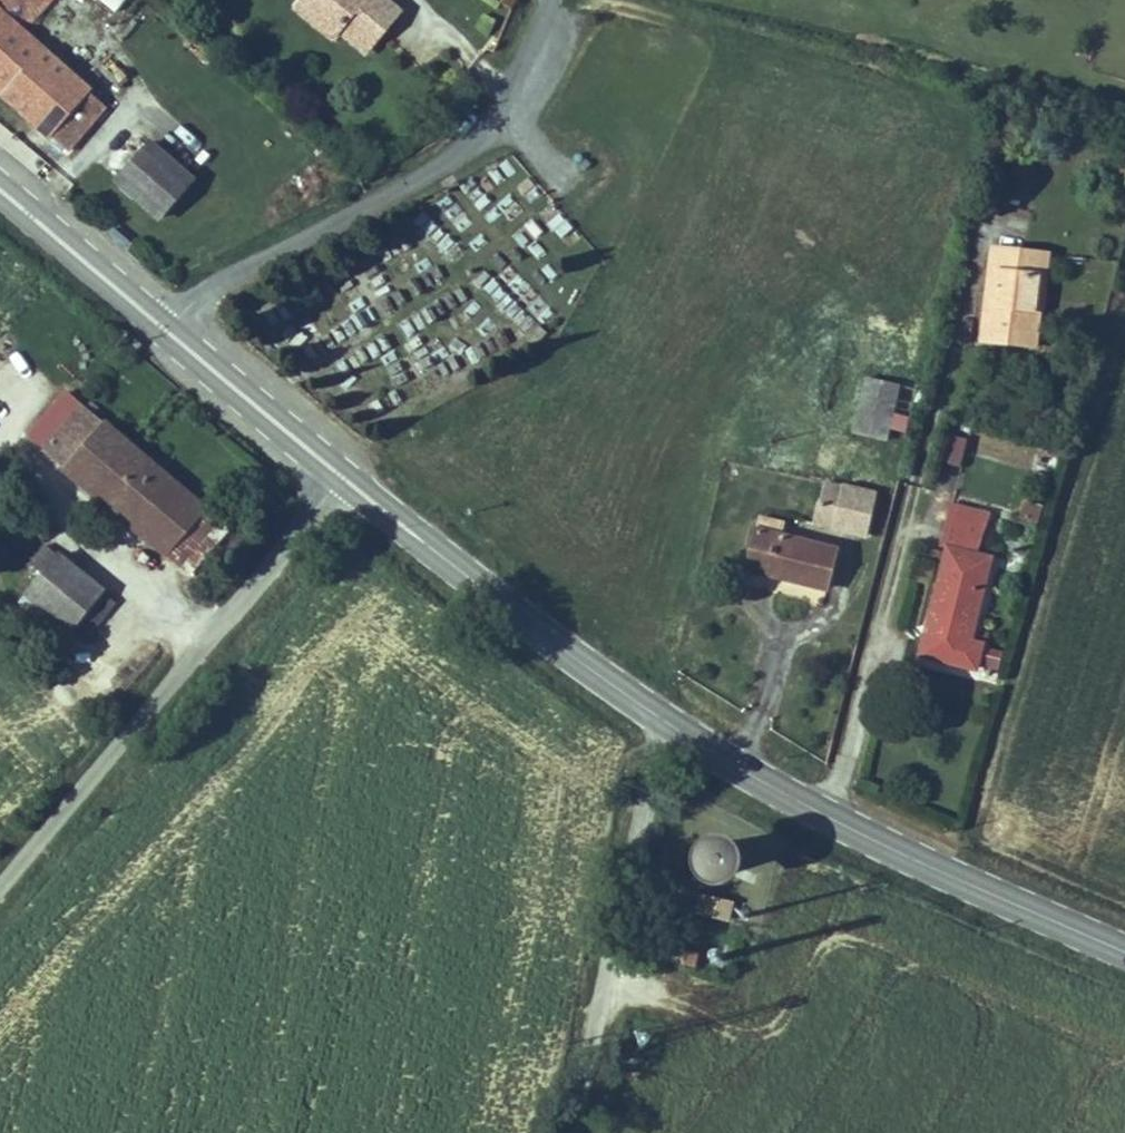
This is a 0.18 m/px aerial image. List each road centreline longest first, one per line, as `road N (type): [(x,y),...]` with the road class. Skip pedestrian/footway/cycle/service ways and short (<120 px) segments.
road 1 (primary): [(337,473),(660,721),(823,818)]
road 2 (residential): [(164,331),(216,290),(469,148),(510,89),(550,0)]
road 3 (unclassified): [(0,876),(337,473)]
road 4 (track): [(572,1132),(660,721)]
road 5 (residential): [(918,488),(823,818)]
road 6 (primary): [(823,818),(1124,954)]
road 7 (primary): [(164,331),(337,473)]
road 8 (primary): [(0,194),(164,331)]

